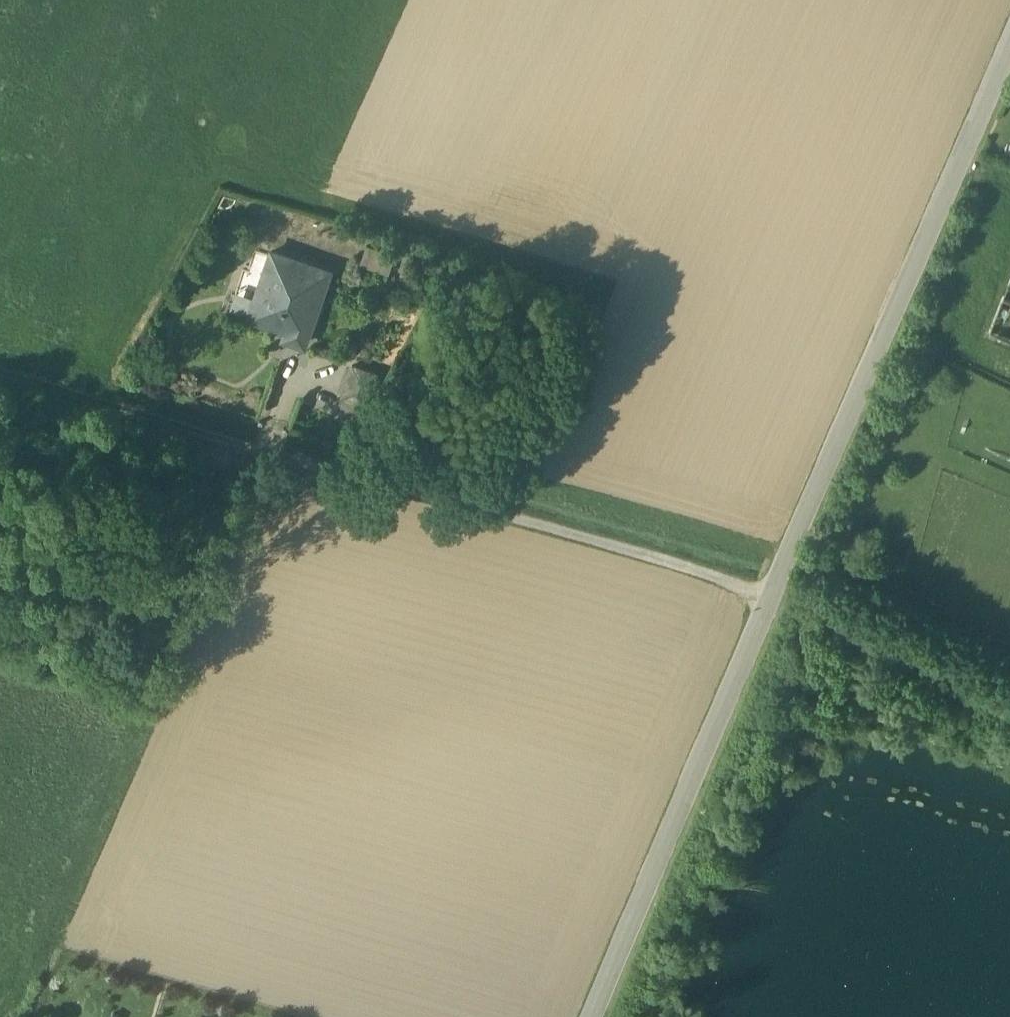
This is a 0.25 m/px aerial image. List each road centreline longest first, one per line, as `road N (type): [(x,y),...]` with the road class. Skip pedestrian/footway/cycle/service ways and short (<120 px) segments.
road 1 (unclassified): [(1009,47),(600,1016)]
road 2 (track): [(773,595),(1009,720)]
road 3 (track): [(228,450),(0,383)]

